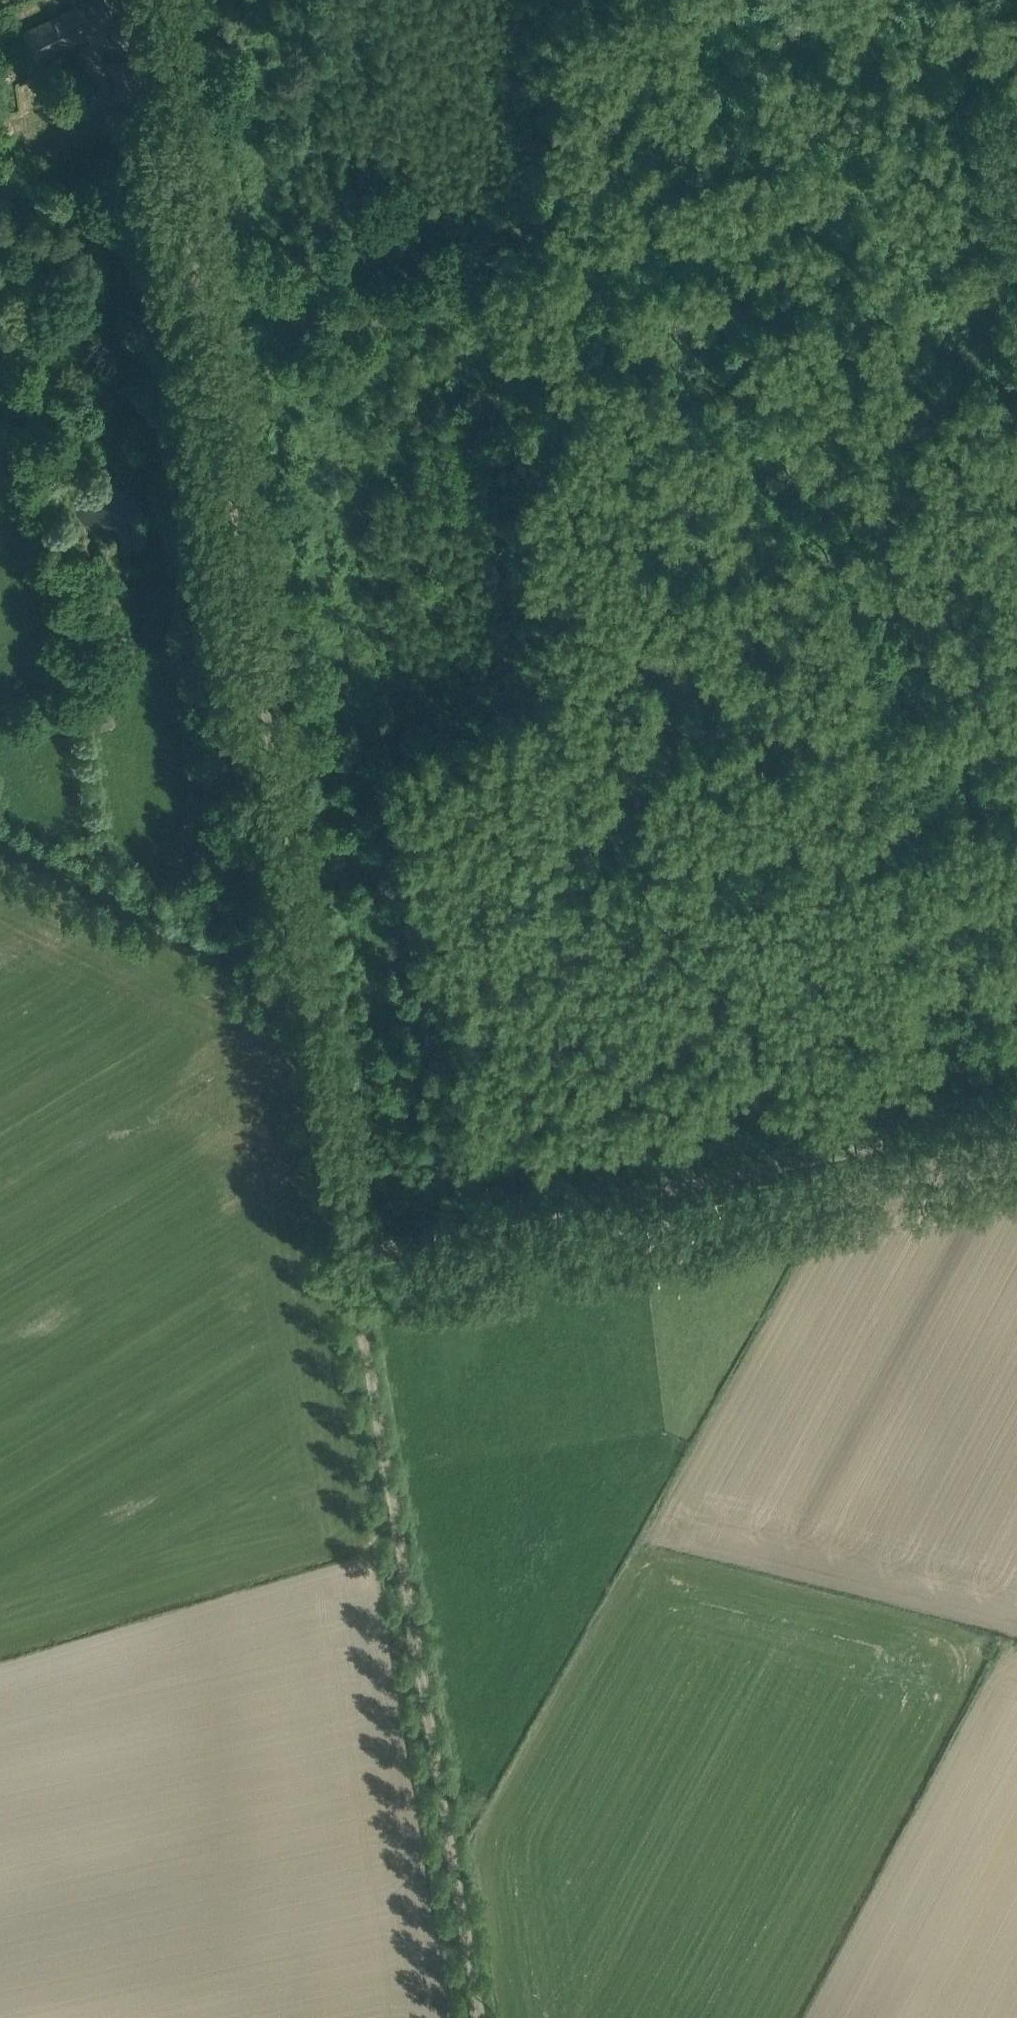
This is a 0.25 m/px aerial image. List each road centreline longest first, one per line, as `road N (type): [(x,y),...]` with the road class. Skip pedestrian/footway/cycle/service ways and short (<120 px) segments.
road 1 (track): [(351,1254),(150,0)]
road 2 (track): [(482,2017),(351,1254)]
road 3 (track): [(1016,1118),(351,1254)]

